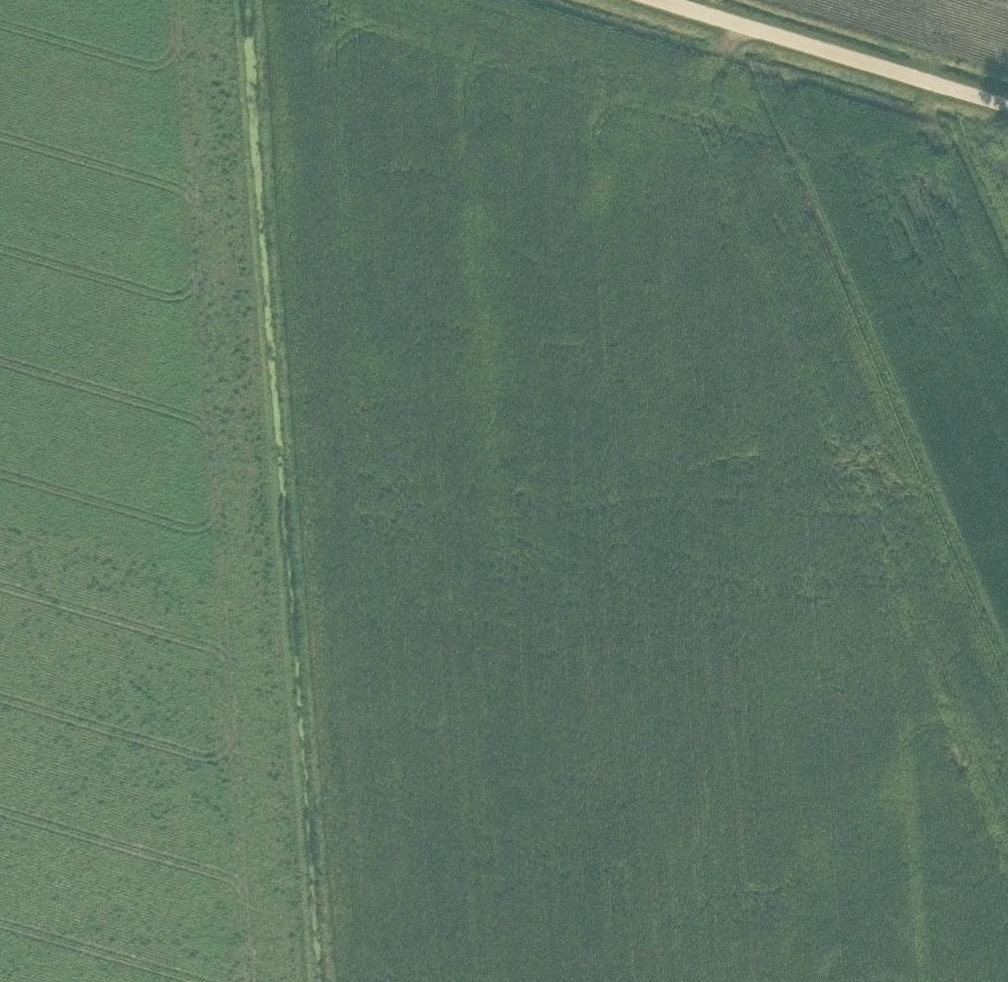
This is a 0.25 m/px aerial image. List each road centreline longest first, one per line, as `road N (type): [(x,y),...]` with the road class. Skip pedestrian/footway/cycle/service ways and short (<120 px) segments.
road 1 (track): [(649,0),(1007,108)]

